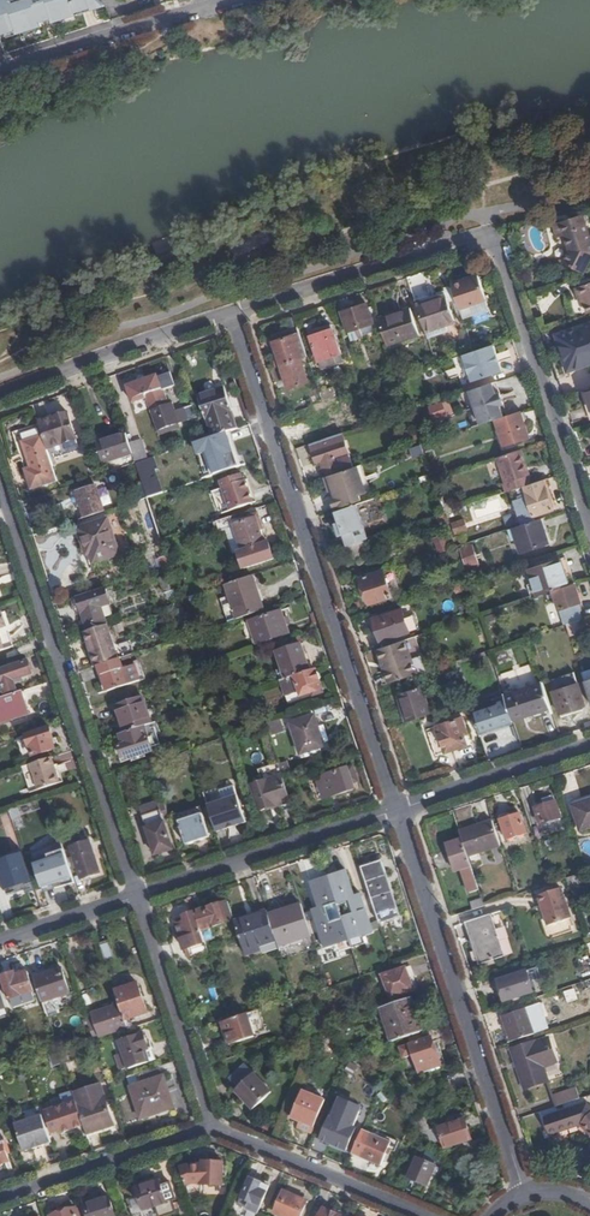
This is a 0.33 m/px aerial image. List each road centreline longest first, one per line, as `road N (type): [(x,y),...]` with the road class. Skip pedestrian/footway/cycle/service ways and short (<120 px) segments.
road 1 (residential): [(227,312),(488,236),(589,519)]
road 2 (residential): [(227,312),(399,810)]
road 3 (residential): [(130,895),(0,476)]
road 4 (residential): [(524,1193),(399,810)]
road 5 (residential): [(130,895),(399,810)]
road 6 (residential): [(207,1129),(130,895)]
road 7 (residential): [(0,390),(227,312)]
road 8 (residential): [(0,71),(227,0)]
road 9 (residential): [(425,1215),(207,1129)]
road 10 (residential): [(207,1129),(0,1197)]
road 11 (residential): [(399,810),(589,746)]
road 12 (residential): [(0,939),(130,895)]

